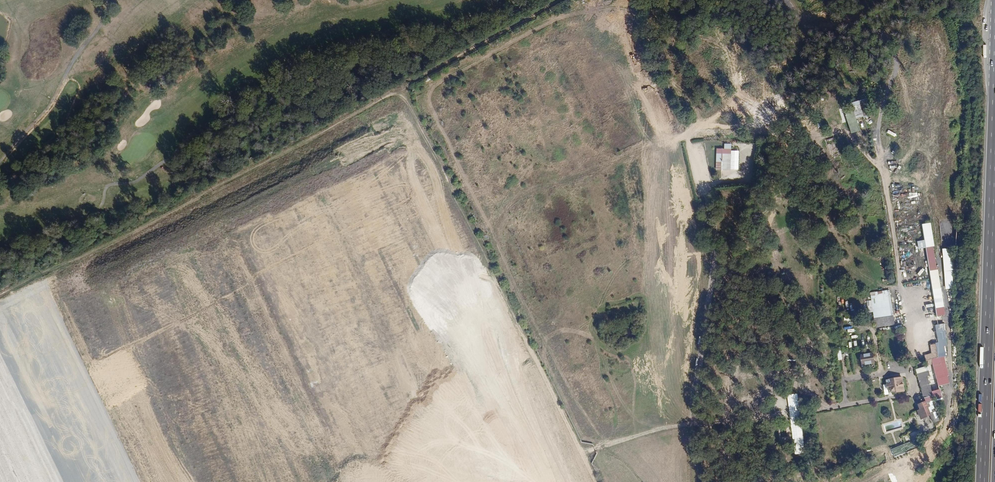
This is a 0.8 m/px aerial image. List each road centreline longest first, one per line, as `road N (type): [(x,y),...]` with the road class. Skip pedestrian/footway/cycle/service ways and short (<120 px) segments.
road 1 (track): [(0,292),(560,0)]
road 2 (track): [(696,481),(720,224),(692,121),(638,36),(632,0)]
road 3 (track): [(594,481),(401,88)]
road 4 (motorway): [(994,77),(982,481)]

